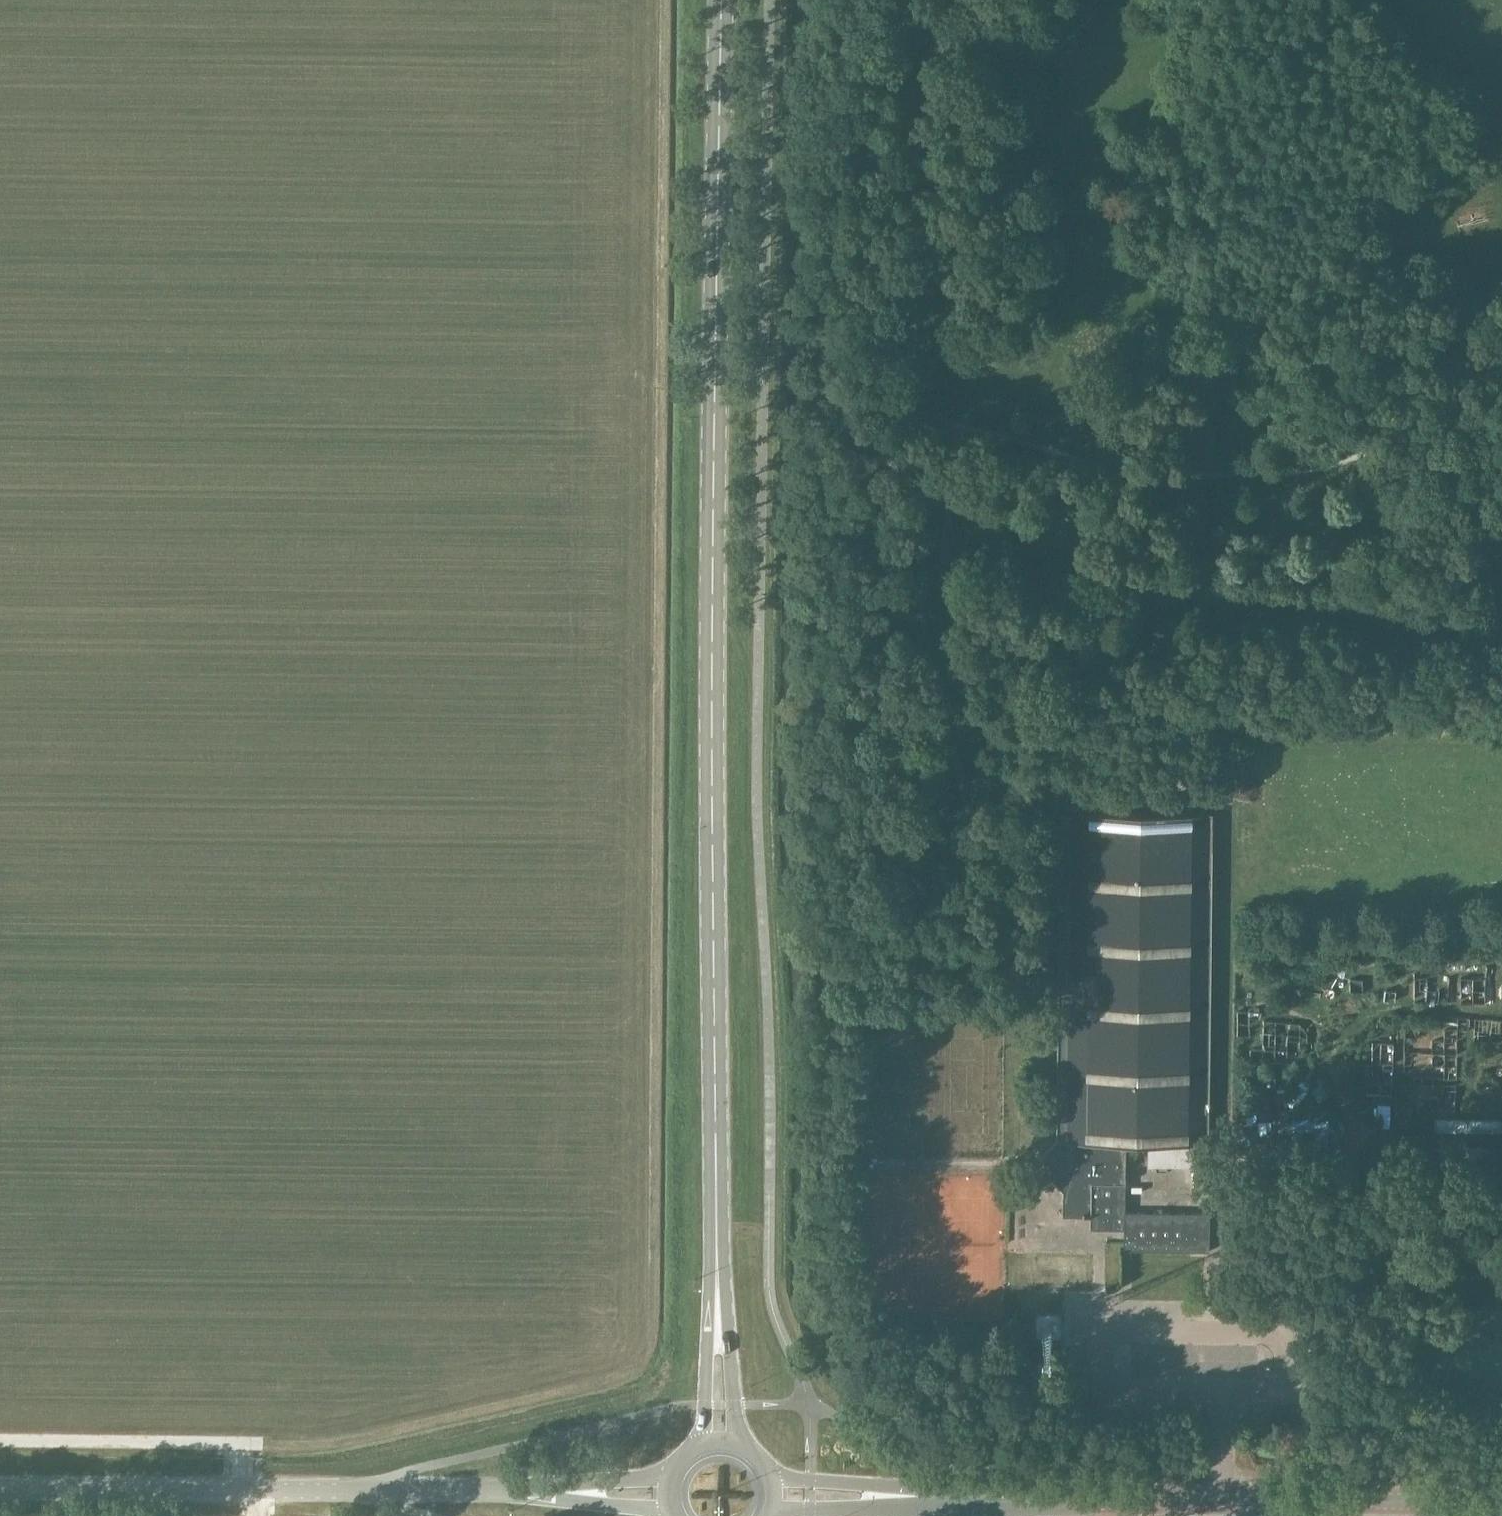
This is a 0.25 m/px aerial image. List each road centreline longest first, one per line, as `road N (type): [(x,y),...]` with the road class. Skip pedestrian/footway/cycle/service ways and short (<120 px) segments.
road 1 (primary): [(717,1255),(712,826),(721,0)]
road 2 (tertiary): [(1501,1502),(947,1497)]
road 3 (unclassified): [(527,1490),(0,1488)]
road 4 (primary): [(740,1446),(726,1267),(717,1255)]
road 5 (primary): [(717,1255),(700,1445)]
road 6 (tertiary): [(947,1497),(935,1488),(768,1473)]
road 7 (tertiary): [(771,1515),(933,1508),(947,1497)]
road 8 (unclassified): [(672,1470),(538,1483),(527,1490)]
road 9 (unclassified): [(527,1490),(669,1515)]

